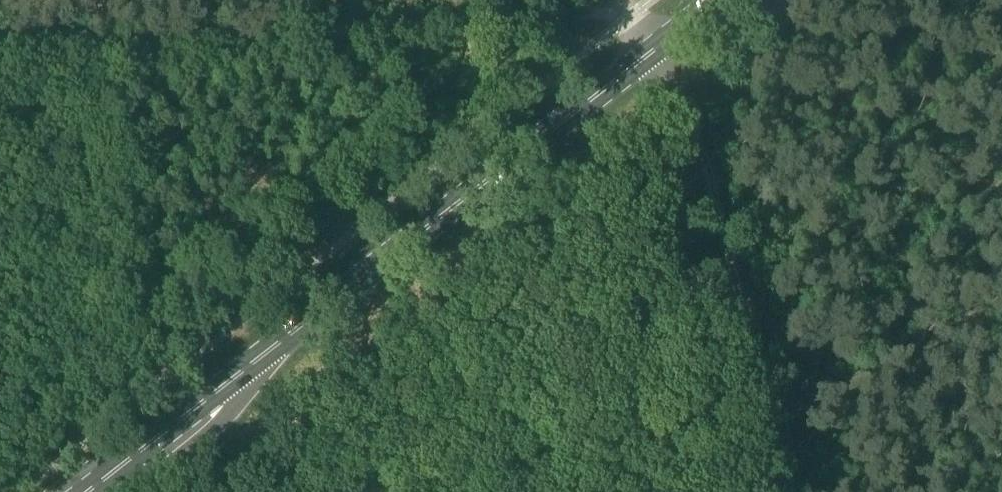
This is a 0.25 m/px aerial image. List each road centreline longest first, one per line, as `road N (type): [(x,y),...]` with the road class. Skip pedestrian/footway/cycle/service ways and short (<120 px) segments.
road 1 (primary): [(89,491),(719,0)]
road 2 (track): [(624,10),(0,51)]
road 3 (track): [(753,407),(1001,299)]

